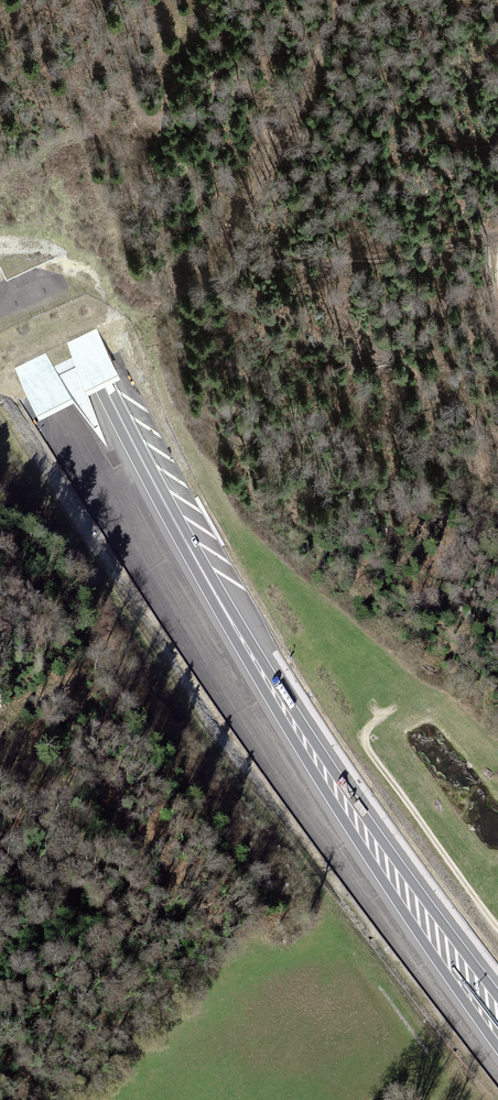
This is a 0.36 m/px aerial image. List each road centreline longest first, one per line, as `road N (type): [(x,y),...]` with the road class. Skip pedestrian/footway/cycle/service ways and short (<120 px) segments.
road 1 (trunk): [(186,541),(291,734),(497,1046)]
road 2 (trunk): [(497,995),(334,771),(186,541)]
road 3 (trunk): [(0,156),(186,541)]
road 4 (track): [(497,927),(364,745),(364,735),(391,709)]

